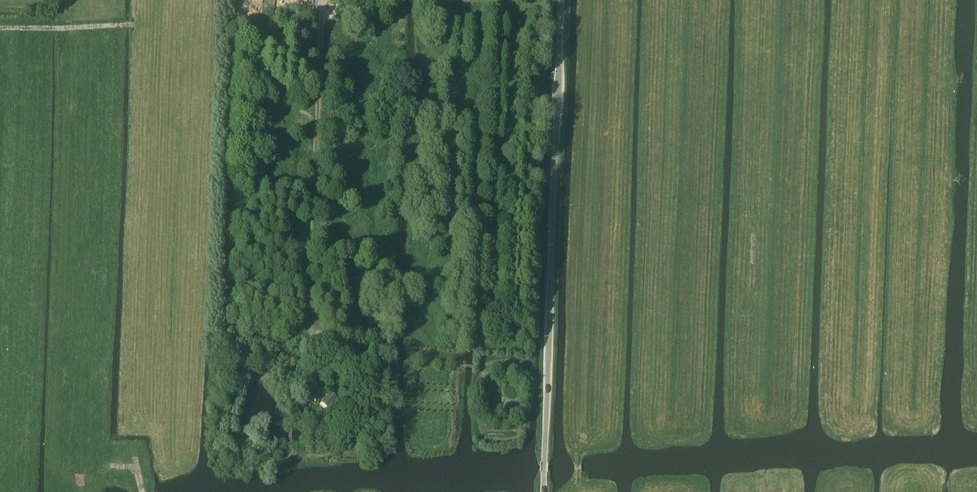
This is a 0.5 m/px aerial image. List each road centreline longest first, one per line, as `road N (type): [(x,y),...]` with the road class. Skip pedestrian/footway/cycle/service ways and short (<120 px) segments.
road 1 (track): [(142,491),(134,437),(147,0)]
road 2 (unclassified): [(543,491),(561,0)]

